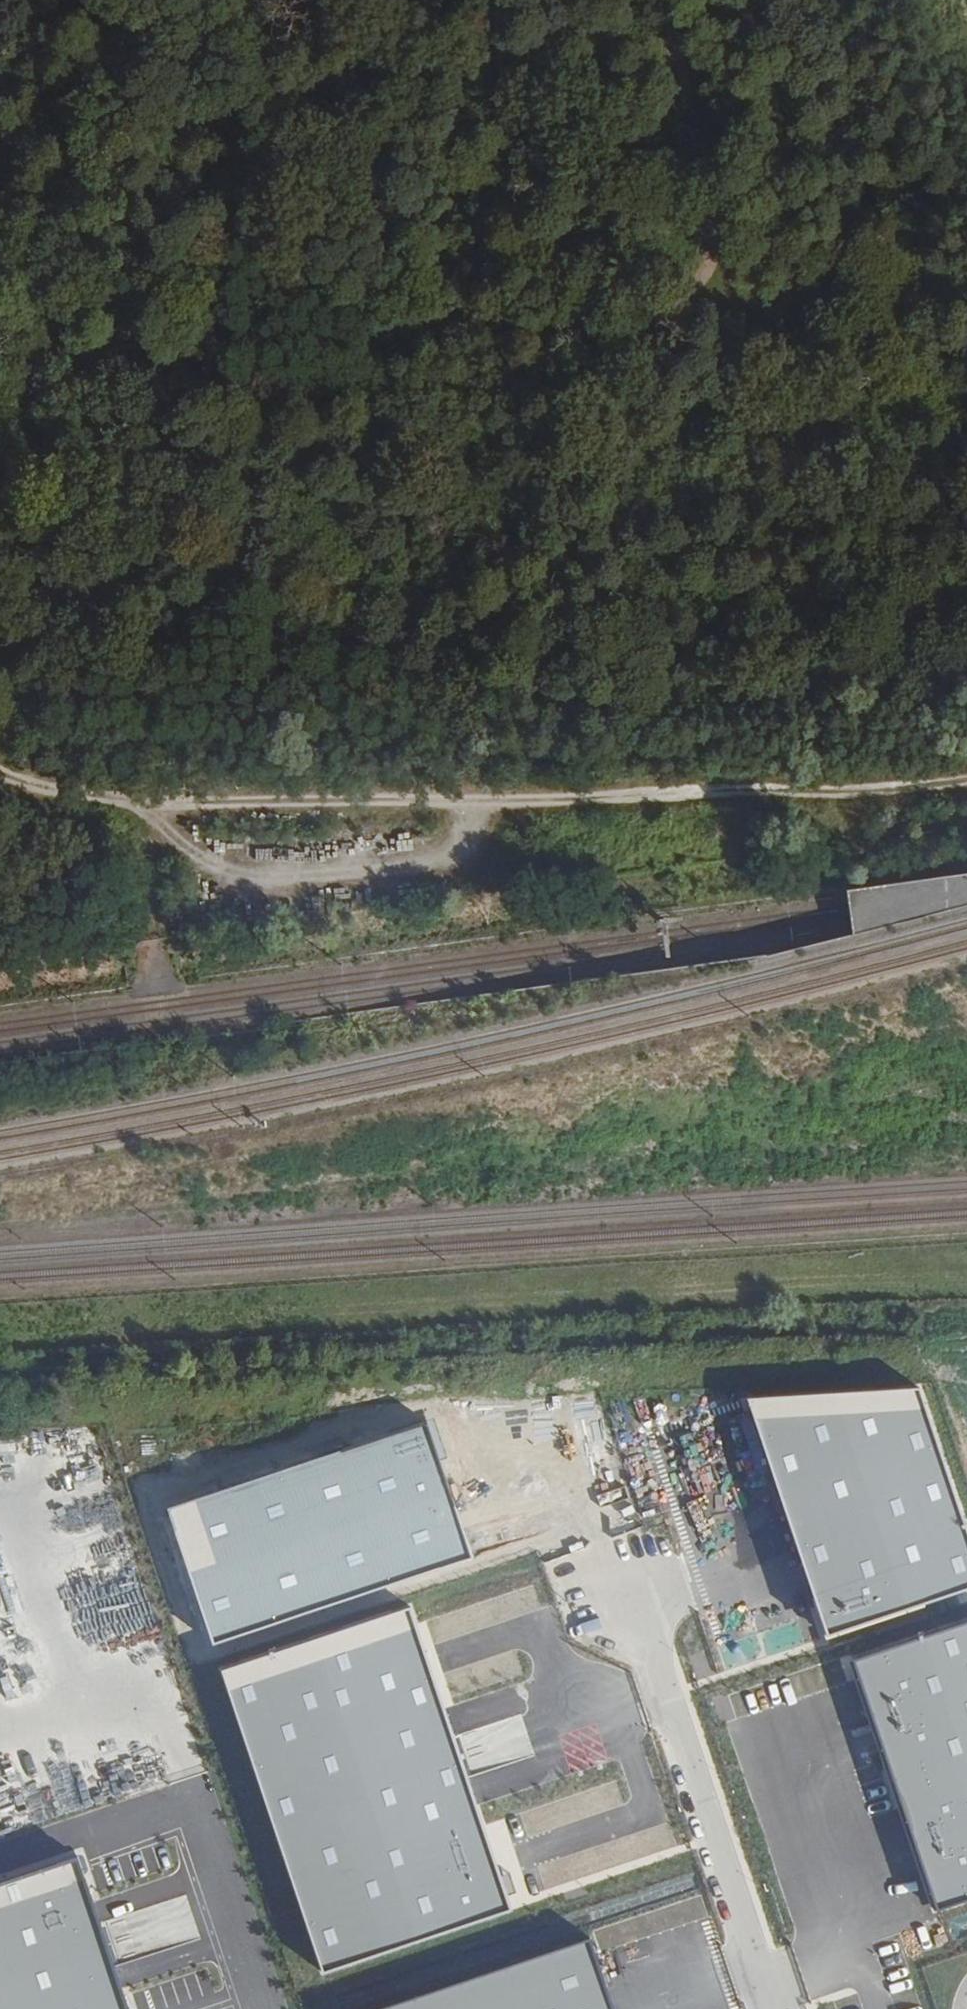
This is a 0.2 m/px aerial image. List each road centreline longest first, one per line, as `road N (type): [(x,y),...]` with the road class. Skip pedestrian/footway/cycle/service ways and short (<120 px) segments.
road 1 (track): [(966,777),(356,801),(36,797),(0,777)]
road 2 (track): [(966,270),(723,302),(0,352)]
road 3 (track): [(723,302),(666,0)]
road 4 (track): [(150,800),(154,978)]

